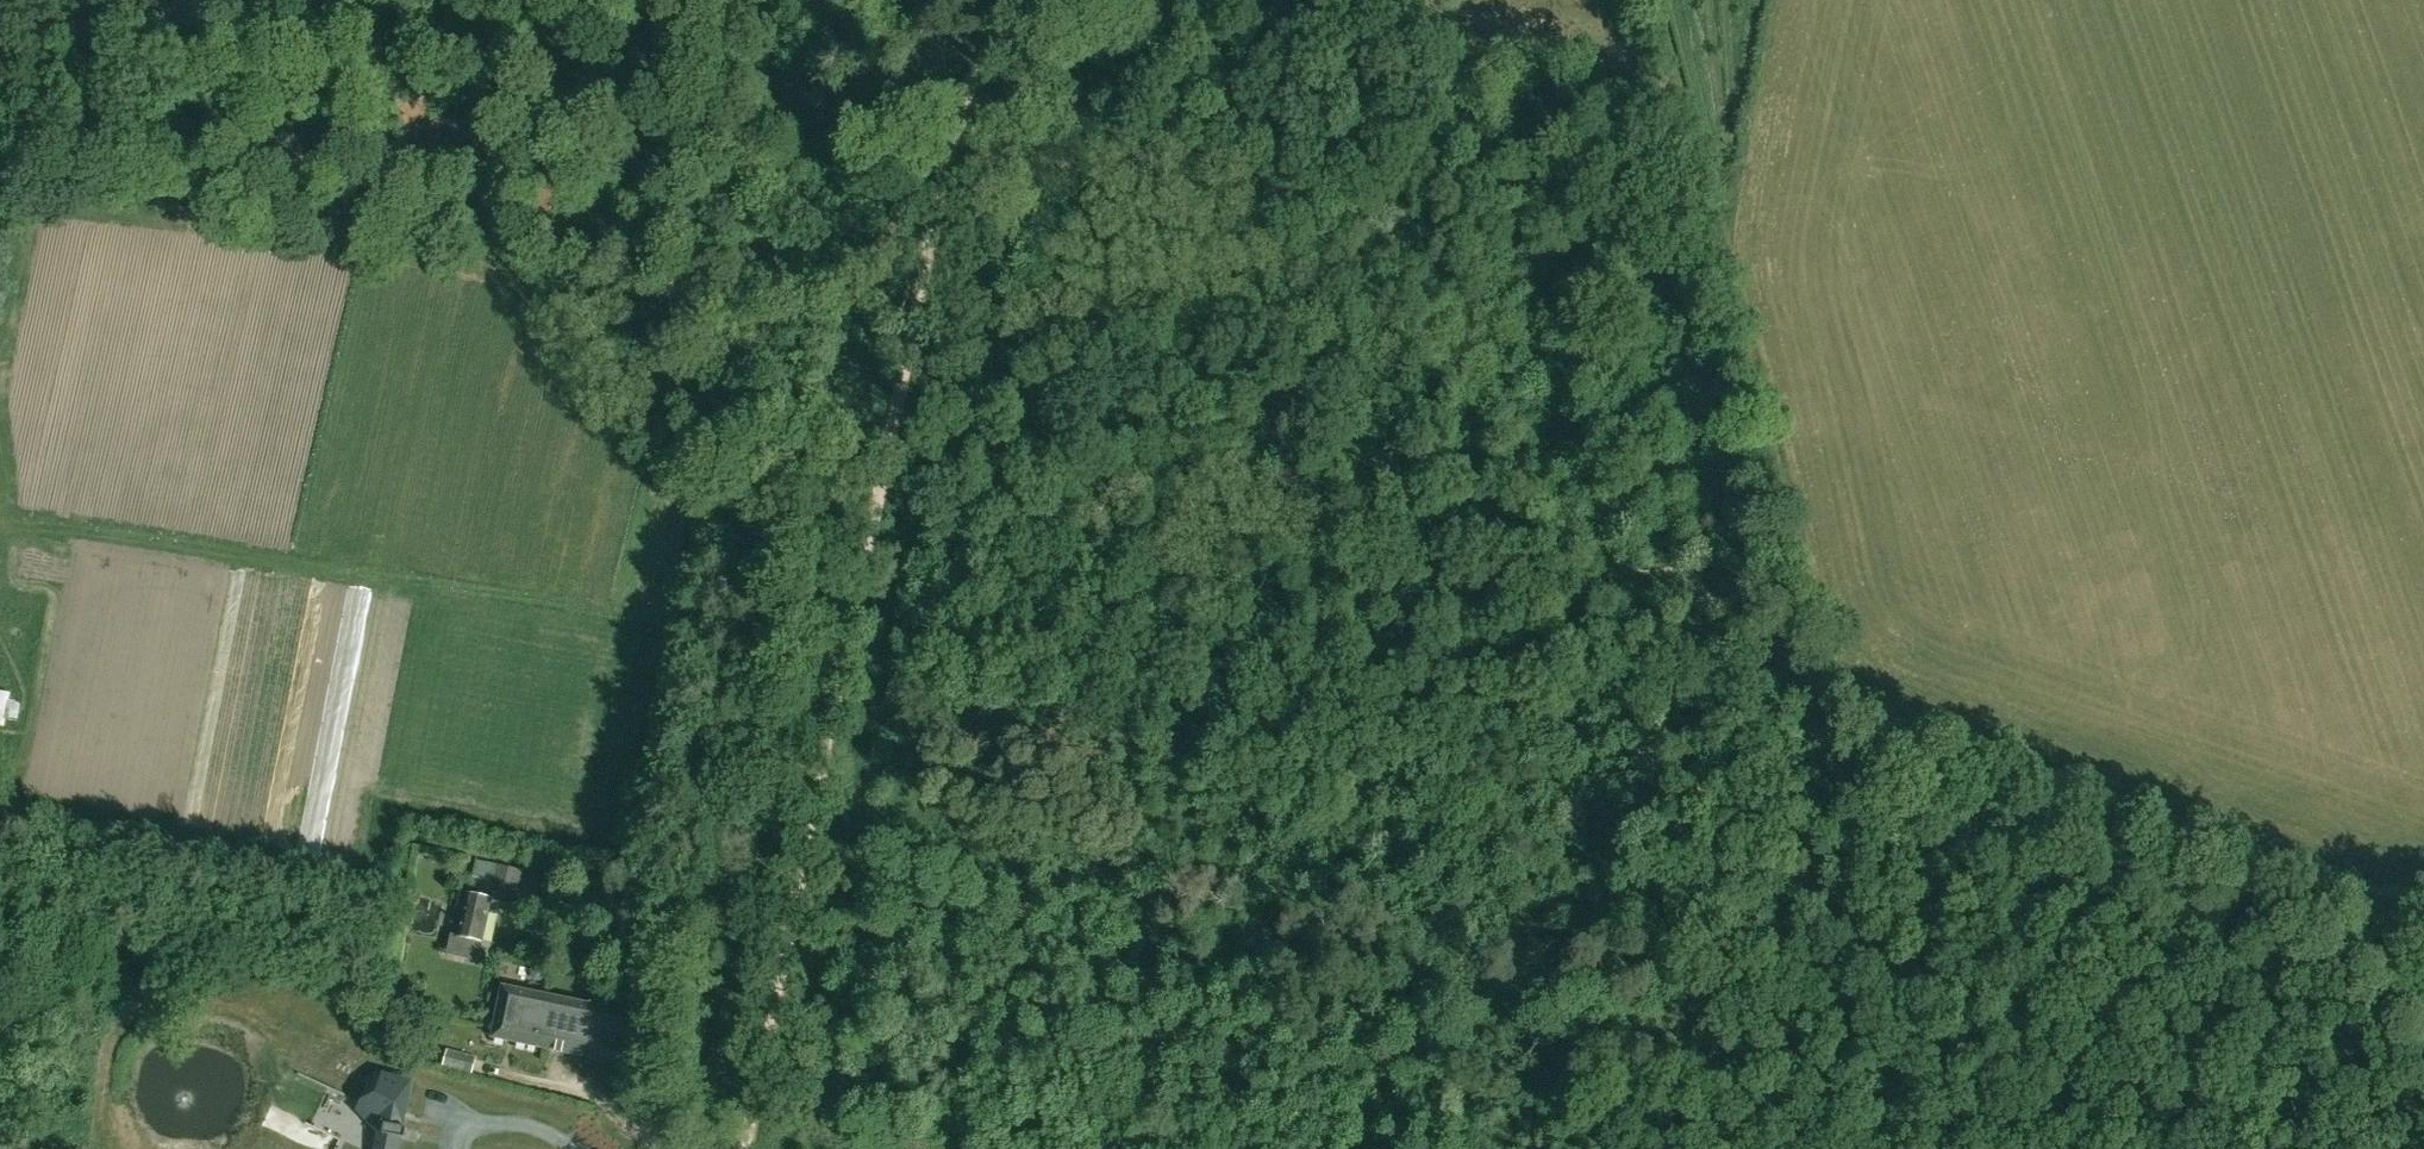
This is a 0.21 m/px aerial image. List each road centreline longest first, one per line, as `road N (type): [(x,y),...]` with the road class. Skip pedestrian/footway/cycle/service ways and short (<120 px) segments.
road 1 (track): [(745,1148),(933,219),(966,91),(1027,0)]
road 2 (track): [(1723,241),(1658,0)]
road 3 (unclassified): [(0,31),(208,0)]

